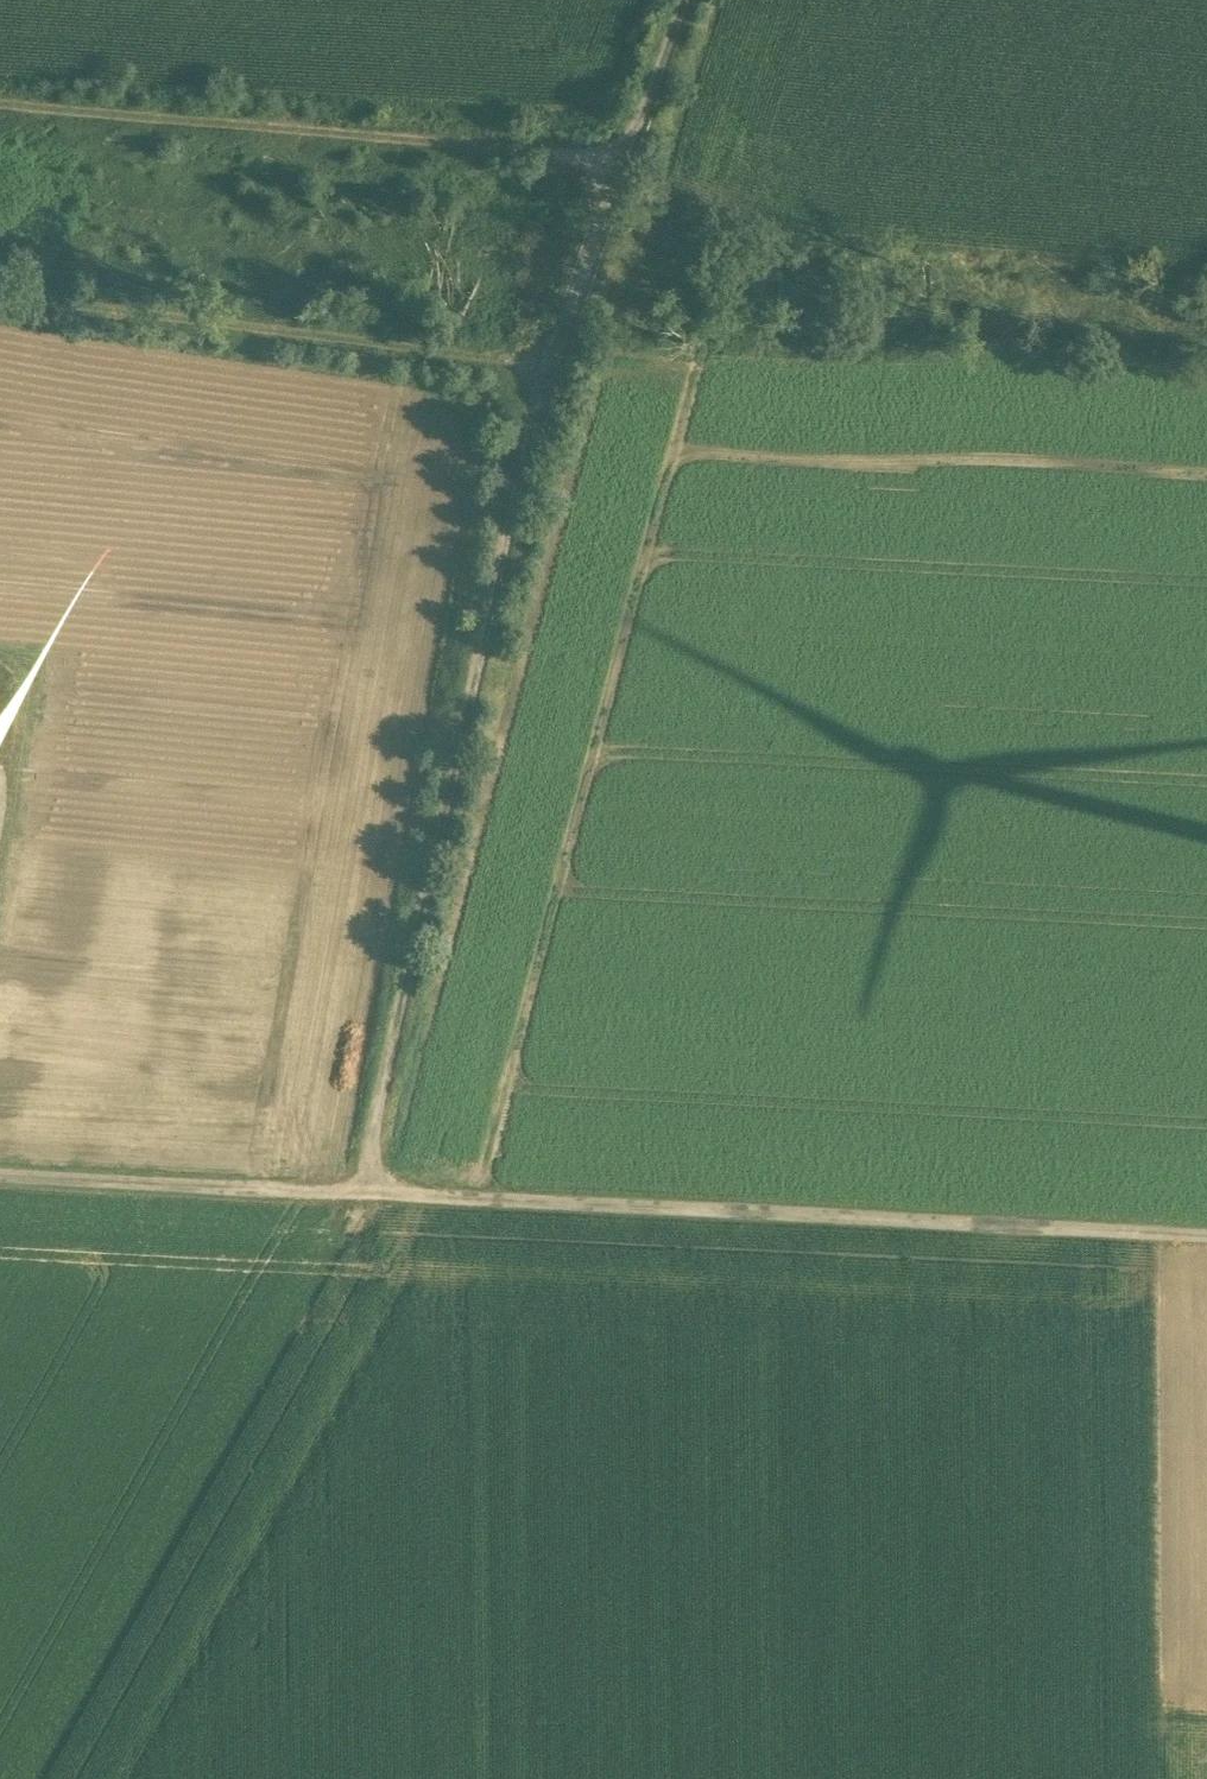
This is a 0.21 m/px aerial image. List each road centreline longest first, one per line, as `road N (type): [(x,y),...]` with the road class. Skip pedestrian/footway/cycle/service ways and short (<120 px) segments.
road 1 (track): [(363,1193),(552,364),(571,309)]
road 2 (track): [(1206,1245),(773,1226),(363,1193)]
road 3 (track): [(0,100),(590,161)]
road 4 (track): [(552,364),(0,302)]
road 5 (track): [(0,1173),(363,1193)]
road 6 (track): [(600,230),(606,192),(590,161),(634,132),(688,0)]

